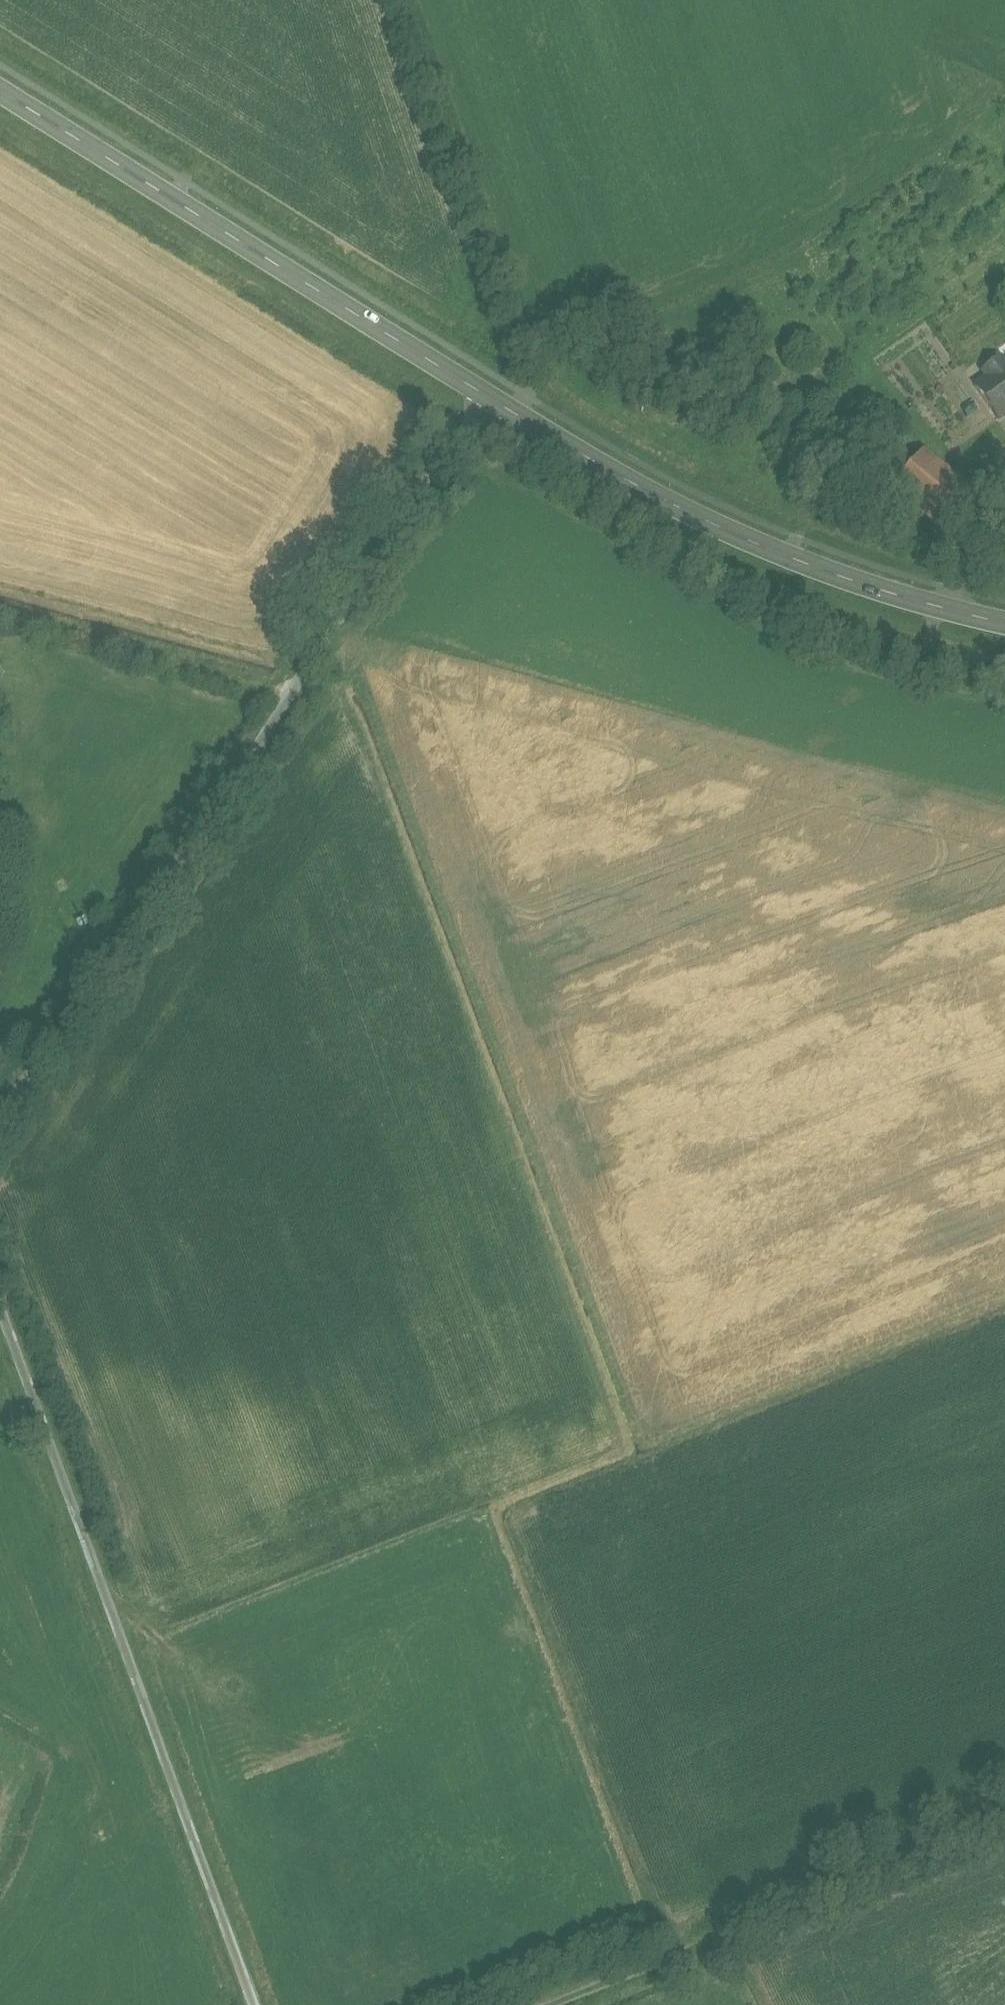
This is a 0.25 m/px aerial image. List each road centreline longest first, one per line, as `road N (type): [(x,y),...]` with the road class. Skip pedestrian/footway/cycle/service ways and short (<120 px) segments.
road 1 (unclassified): [(0,1111),(299,662),(490,399)]
road 2 (residential): [(0,1308),(259,2004)]
road 3 (secondary): [(0,93),(490,399)]
road 4 (secondary): [(490,399),(705,524),(815,572),(1004,625)]
road 5 (unclassified): [(499,2004),(1004,1810)]

